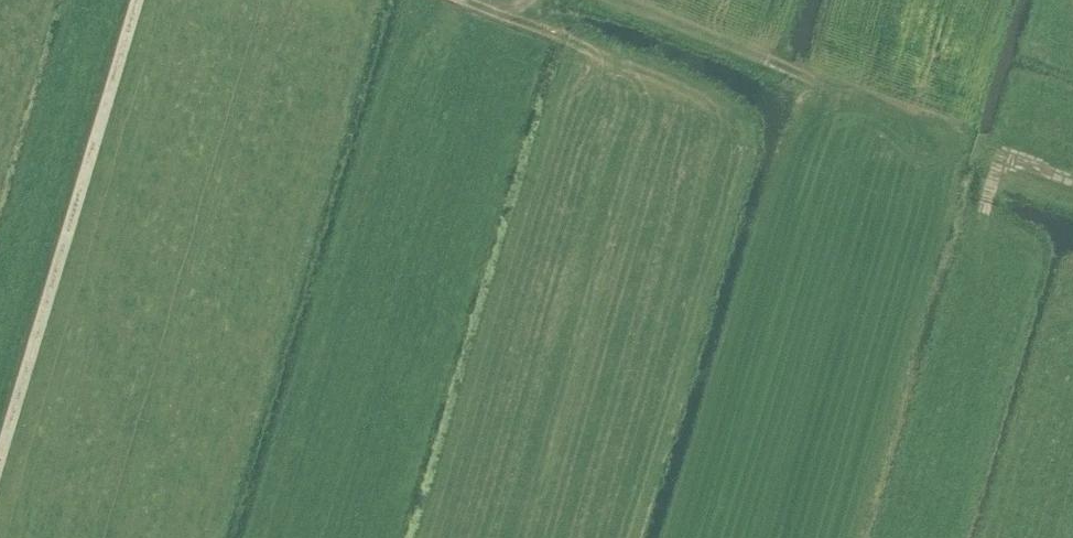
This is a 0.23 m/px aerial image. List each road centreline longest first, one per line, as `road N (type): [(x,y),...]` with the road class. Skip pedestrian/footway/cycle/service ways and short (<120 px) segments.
road 1 (track): [(139,0),(0,464)]
road 2 (track): [(1002,153),(830,95),(818,81),(636,0)]
road 3 (track): [(1072,178),(1002,153),(984,209)]

